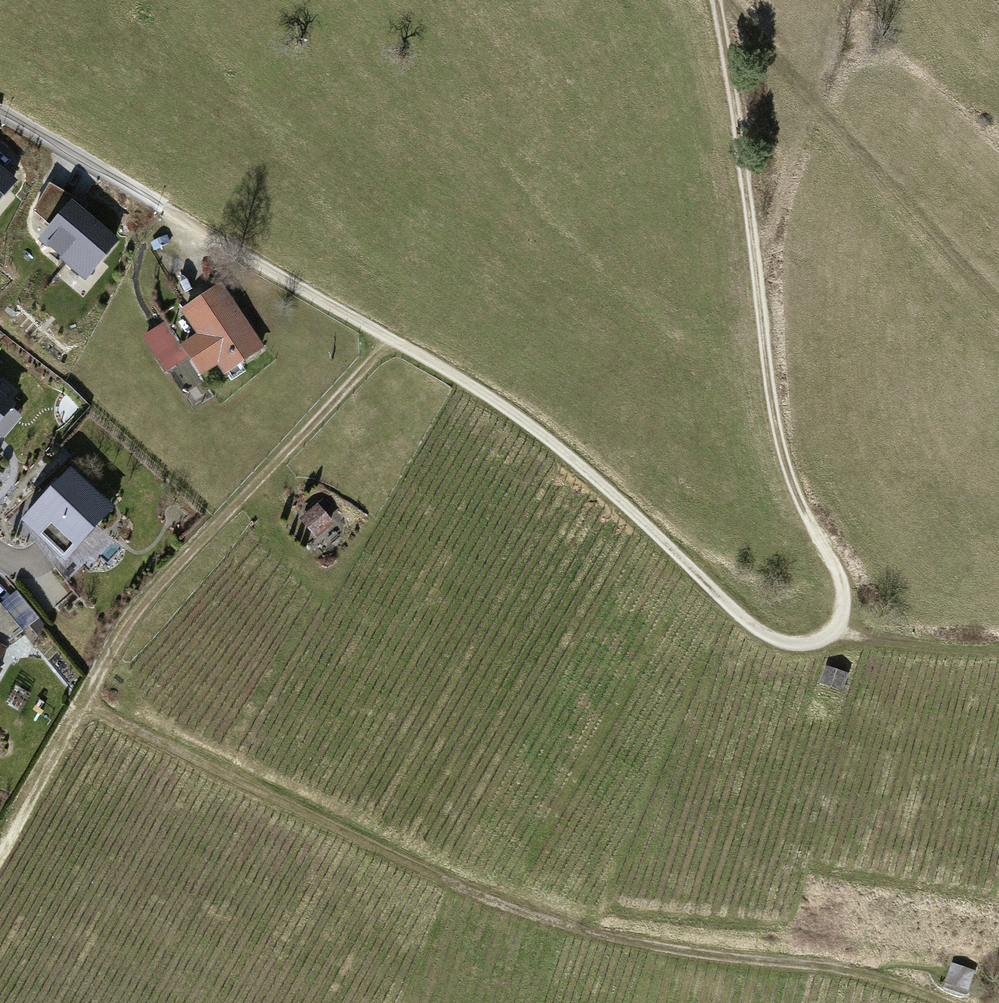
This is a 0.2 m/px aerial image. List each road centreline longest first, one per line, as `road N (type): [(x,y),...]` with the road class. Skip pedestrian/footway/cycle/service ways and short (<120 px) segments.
road 1 (track): [(392,339),(597,479),(774,638),(805,644),(837,628),(838,576),(779,440),(717,0)]
road 2 (track): [(84,703),(451,883),(557,922),(645,945),(833,968),(948,1002)]
road 3 (track): [(392,339),(128,623),(0,848)]
road 4 (residential): [(0,112),(392,339)]
road 5 (track): [(756,275),(849,0)]

